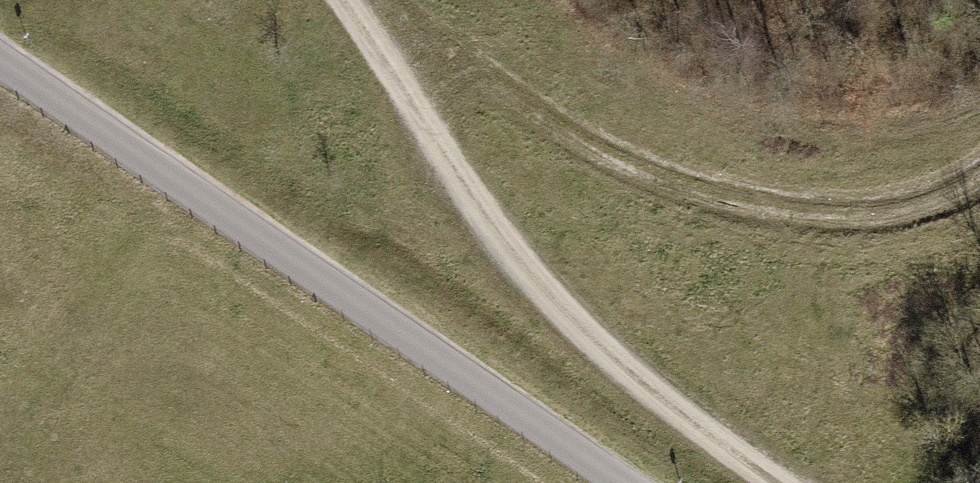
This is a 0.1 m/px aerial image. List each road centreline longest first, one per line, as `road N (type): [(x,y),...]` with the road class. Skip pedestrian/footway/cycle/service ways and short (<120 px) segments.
road 1 (track): [(382,0),(499,88),(616,160),(705,198),(854,222),(940,209),(979,186)]
road 2 (track): [(349,0),(522,264),(651,392),(780,482)]

